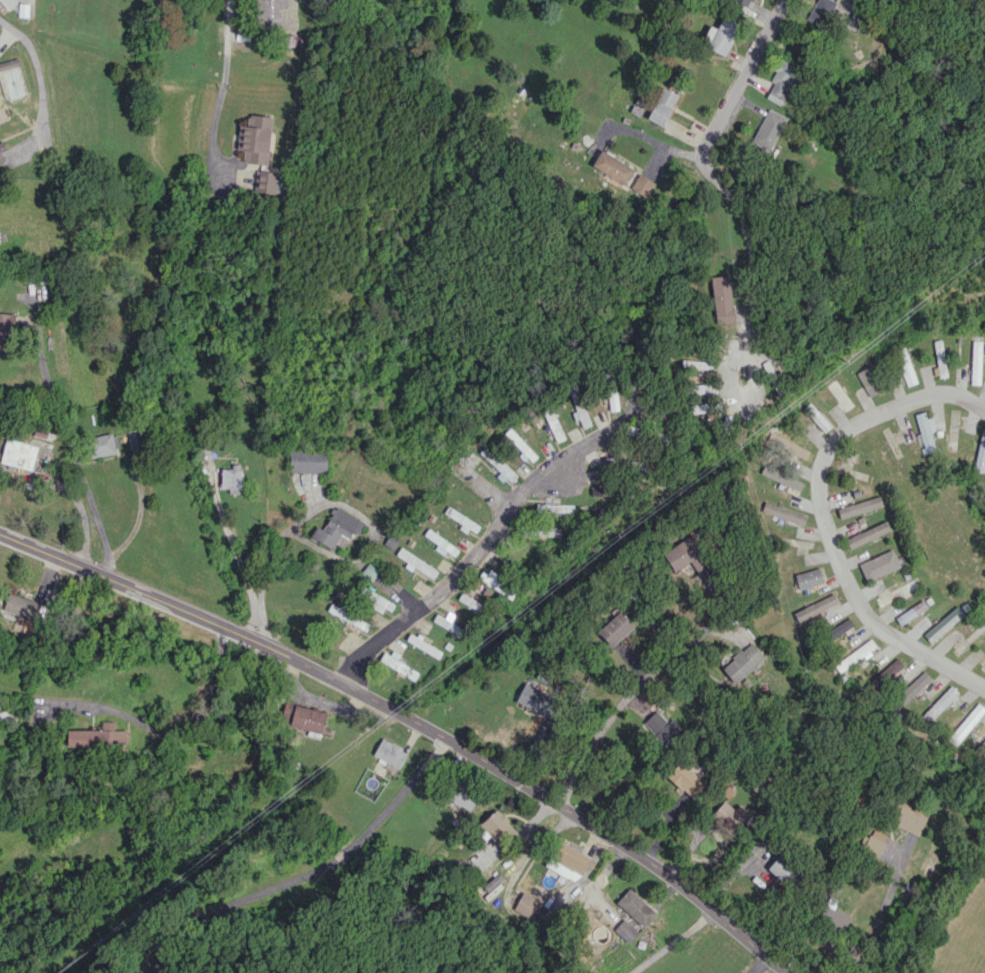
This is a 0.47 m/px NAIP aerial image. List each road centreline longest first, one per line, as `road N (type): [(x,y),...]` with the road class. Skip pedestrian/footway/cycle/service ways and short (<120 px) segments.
road 1 (tertiary): [(0,533),(258,642),(447,739),(643,857),(788,972)]
road 2 (residential): [(984,406),(937,390),(851,426),(827,449),(817,488),(839,566),(875,626),(984,686)]
road 3 (residential): [(613,429),(339,681)]
road 4 (residential): [(708,621),(624,699),(554,801)]
road 5 (residential): [(706,151),(748,231),(746,352)]
road 6 (residential): [(791,0),(706,151)]

